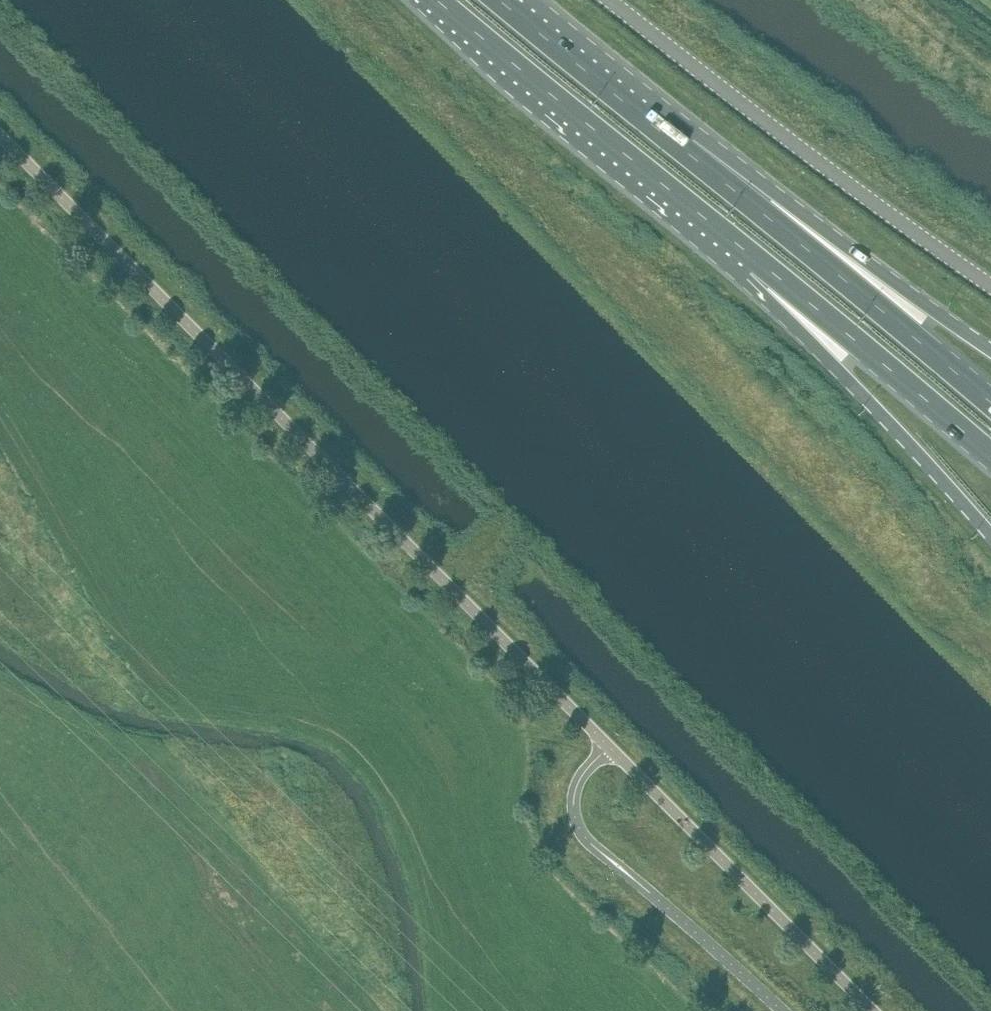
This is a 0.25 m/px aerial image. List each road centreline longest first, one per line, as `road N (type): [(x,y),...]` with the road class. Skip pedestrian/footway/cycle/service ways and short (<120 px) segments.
road 1 (unclassified): [(0,138),(874,1010)]
road 2 (unclassified): [(990,286),(611,0)]
road 3 (trunk): [(990,401),(683,146)]
road 4 (trunk): [(439,0),(743,252)]
road 5 (trunk): [(743,252),(990,542)]
road 6 (trunk): [(990,348),(683,146)]
road 7 (trunk): [(743,252),(990,457)]
road 8 (trunk): [(683,146),(503,0)]
road 9 (track): [(889,0),(990,80)]

